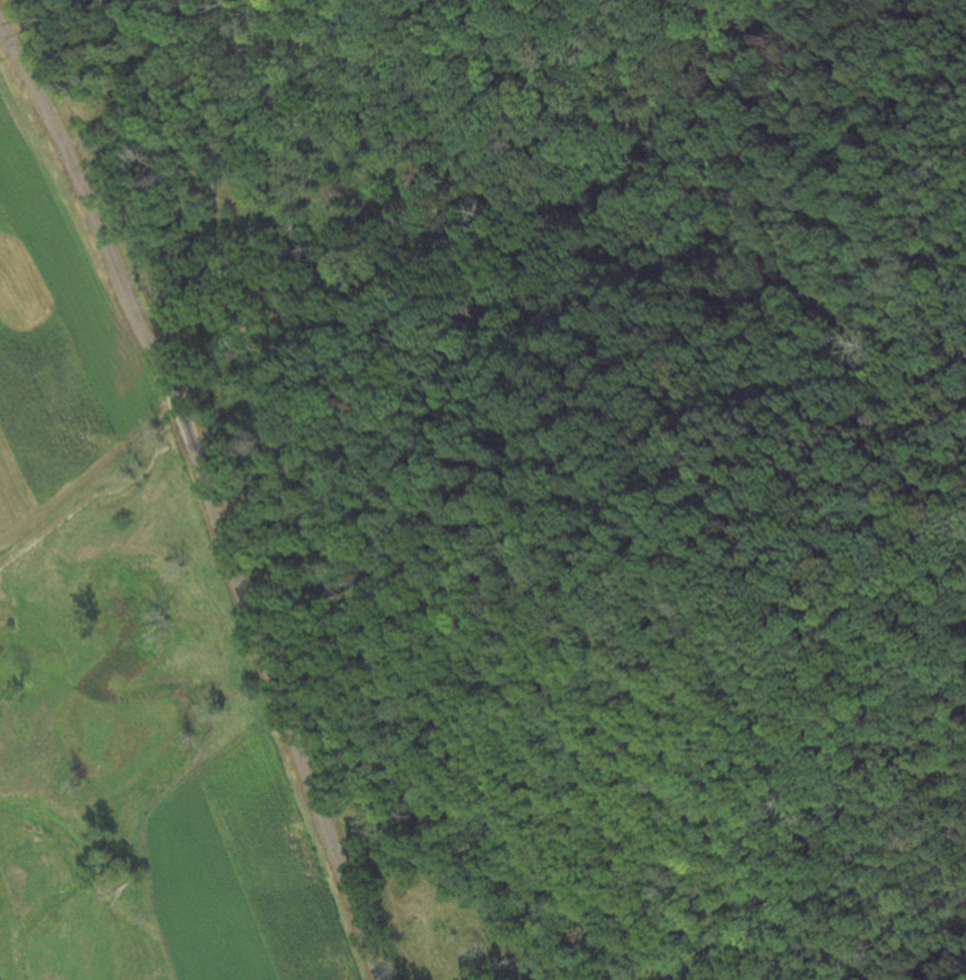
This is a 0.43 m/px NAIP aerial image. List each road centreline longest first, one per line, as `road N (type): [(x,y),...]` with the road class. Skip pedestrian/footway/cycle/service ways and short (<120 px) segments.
road 1 (residential): [(379,979),(157,369),(0,31)]

